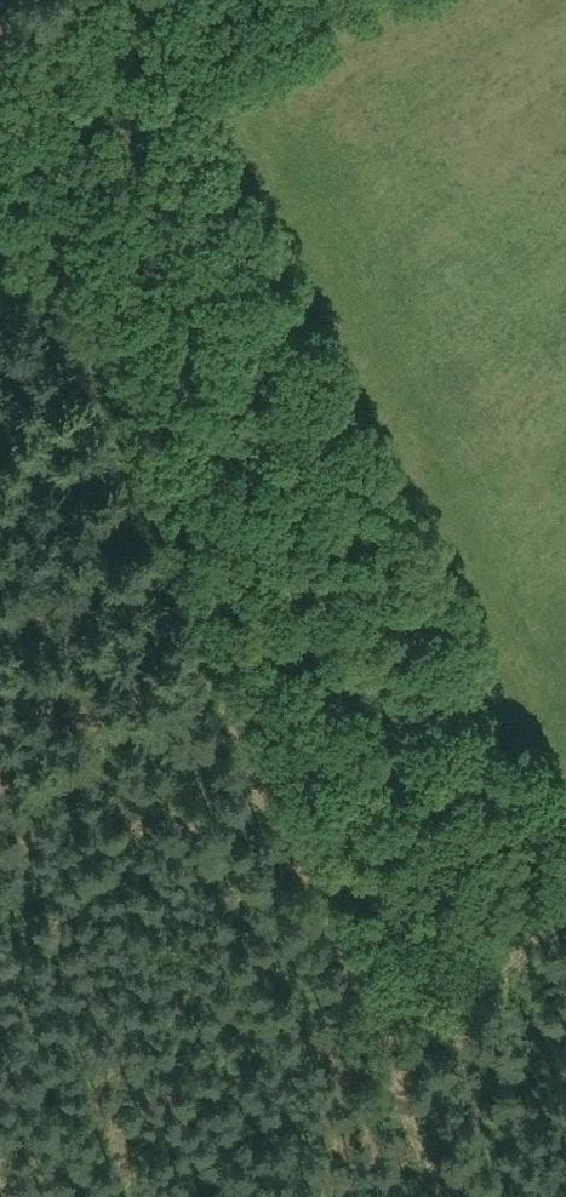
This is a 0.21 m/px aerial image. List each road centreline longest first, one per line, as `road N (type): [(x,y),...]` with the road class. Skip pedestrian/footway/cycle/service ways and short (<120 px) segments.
road 1 (track): [(389,1066),(565,890)]
road 2 (track): [(389,1066),(445,1196)]

